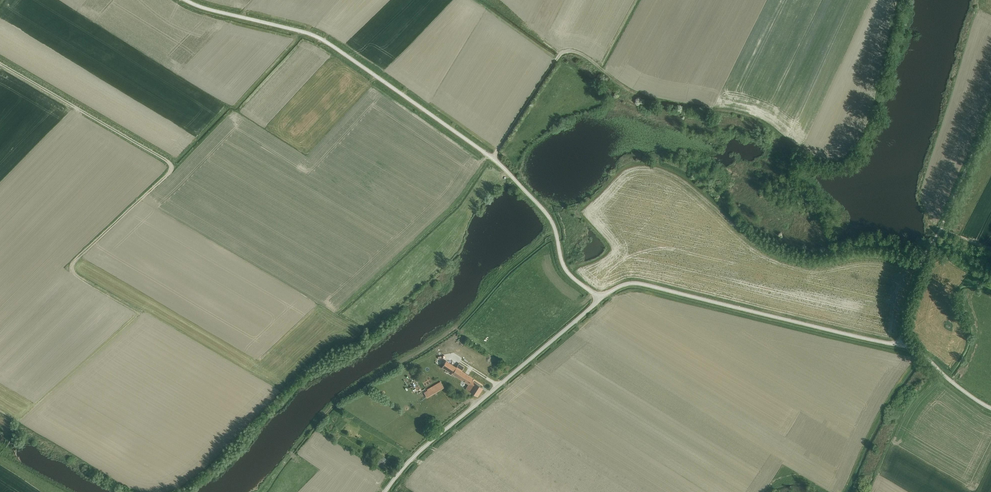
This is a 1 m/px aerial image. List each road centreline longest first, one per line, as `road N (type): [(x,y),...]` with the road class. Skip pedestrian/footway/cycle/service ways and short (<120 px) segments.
road 1 (unclassified): [(601,298),(568,273),(549,217),(500,164),(322,39),(186,0)]
road 2 (track): [(140,313),(70,270),(172,165),(0,63)]
road 3 (unclassified): [(601,298),(645,284),(907,346)]
road 4 (unclassified): [(601,298),(413,456),(385,491)]
road 5 (unclassified): [(907,346),(905,306),(990,115)]

